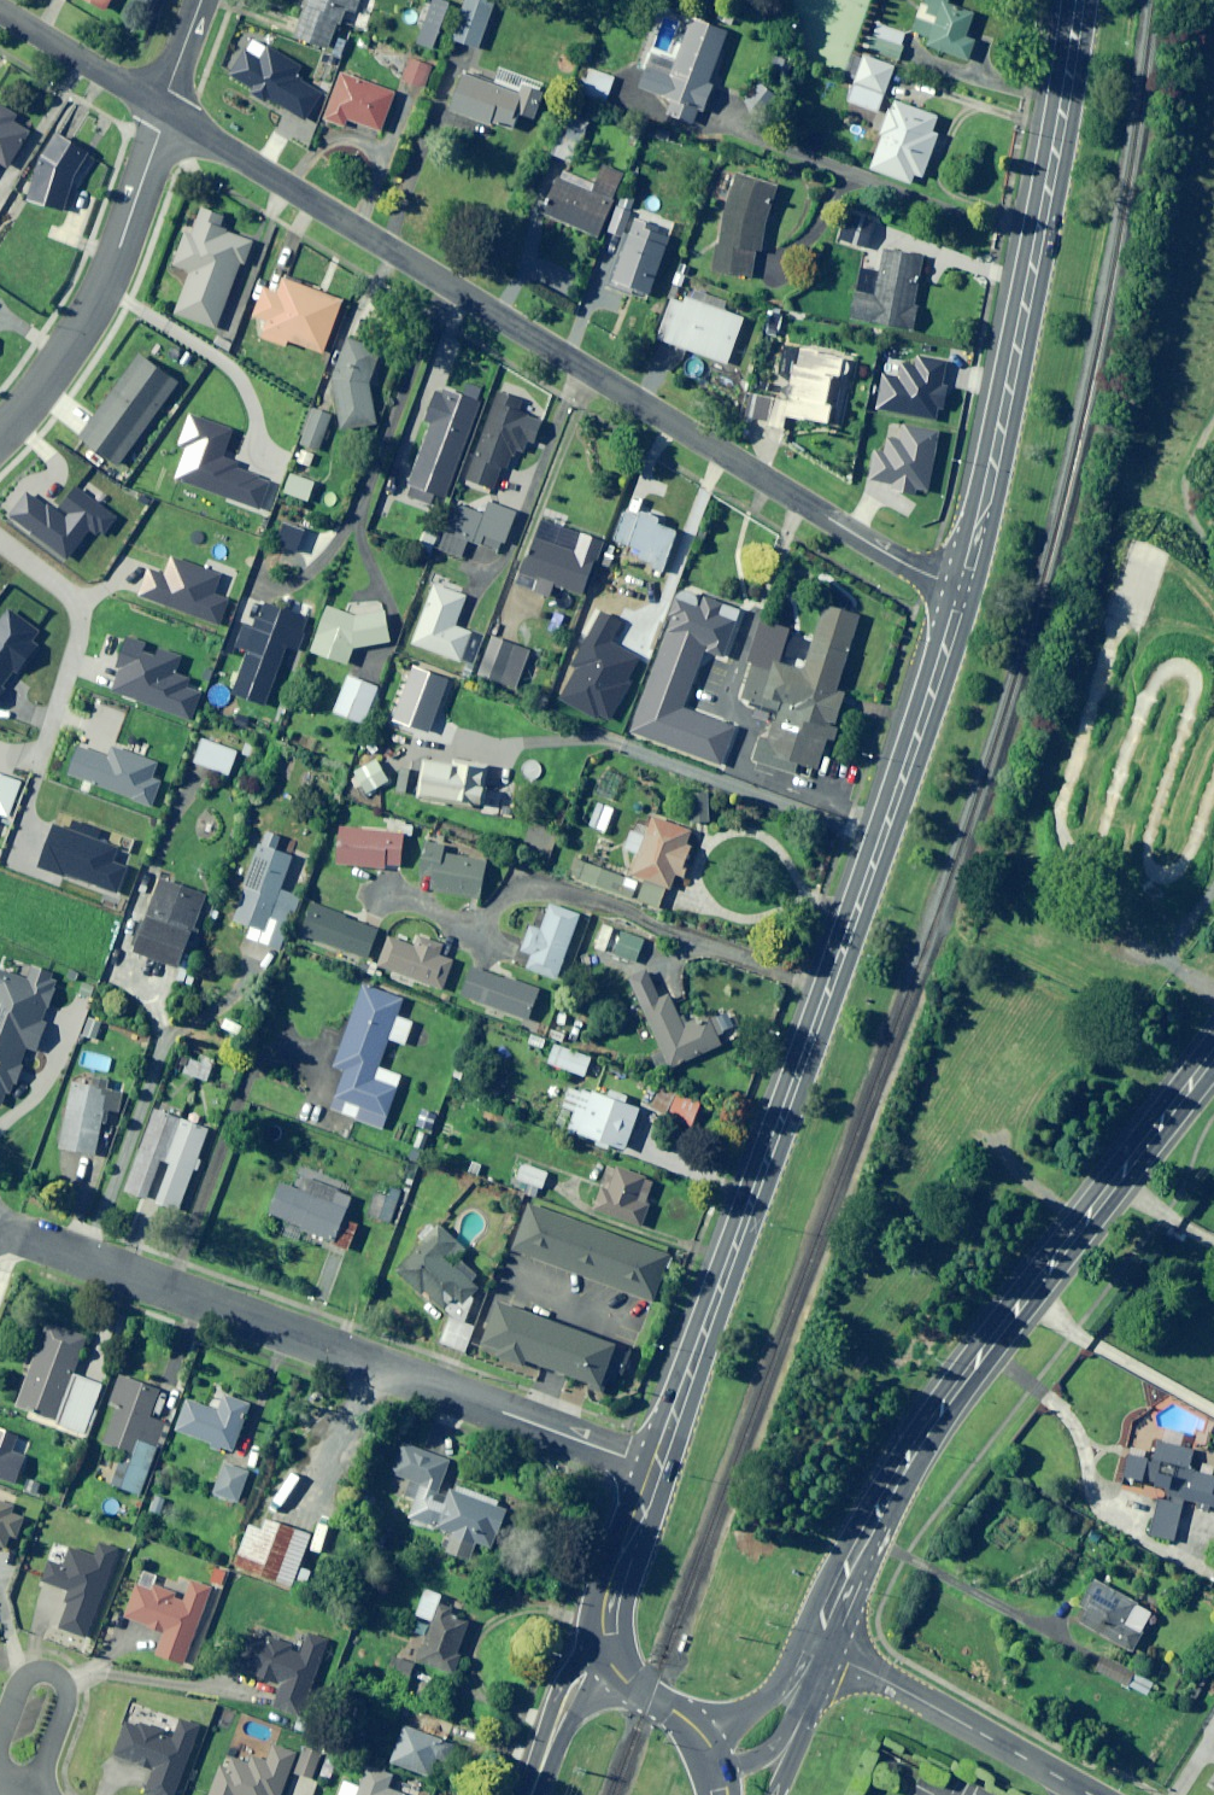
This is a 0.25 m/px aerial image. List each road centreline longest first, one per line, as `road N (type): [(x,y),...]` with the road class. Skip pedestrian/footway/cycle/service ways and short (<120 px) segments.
road 1 (residential): [(165,111),(895,560),(961,588)]
road 2 (tertiary): [(816,1645),(891,1486),(1213,1057)]
road 3 (residential): [(6,1230),(650,1467)]
road 4 (primary): [(961,588),(1054,163),(1081,0)]
road 5 (primary): [(650,1467),(830,986)]
road 6 (primary): [(830,986),(961,588)]
road 7 (residential): [(470,922),(491,912),(516,884),(544,882),(830,986)]
road 8 (residential): [(165,111),(105,284),(59,366),(0,437)]
road 9 (unclassified): [(1087,1794),(816,1645)]
road 10 (residential): [(0,542),(74,599),(83,629),(39,762),(0,749)]
road 11 (residential): [(29,1794),(68,1700),(66,1677),(55,1666),(27,1673),(0,1741)]
road 12 (primary): [(609,1657),(602,1631),(609,1587),(650,1467)]
road 13 (residential): [(0,8),(165,111)]
road 14 (secondary): [(531,1794),(571,1699),(609,1657)]
road 15 (tertiary): [(704,1737),(768,1701),(816,1645)]
road 16 (primary): [(704,1737),(626,1682),(609,1657)]

